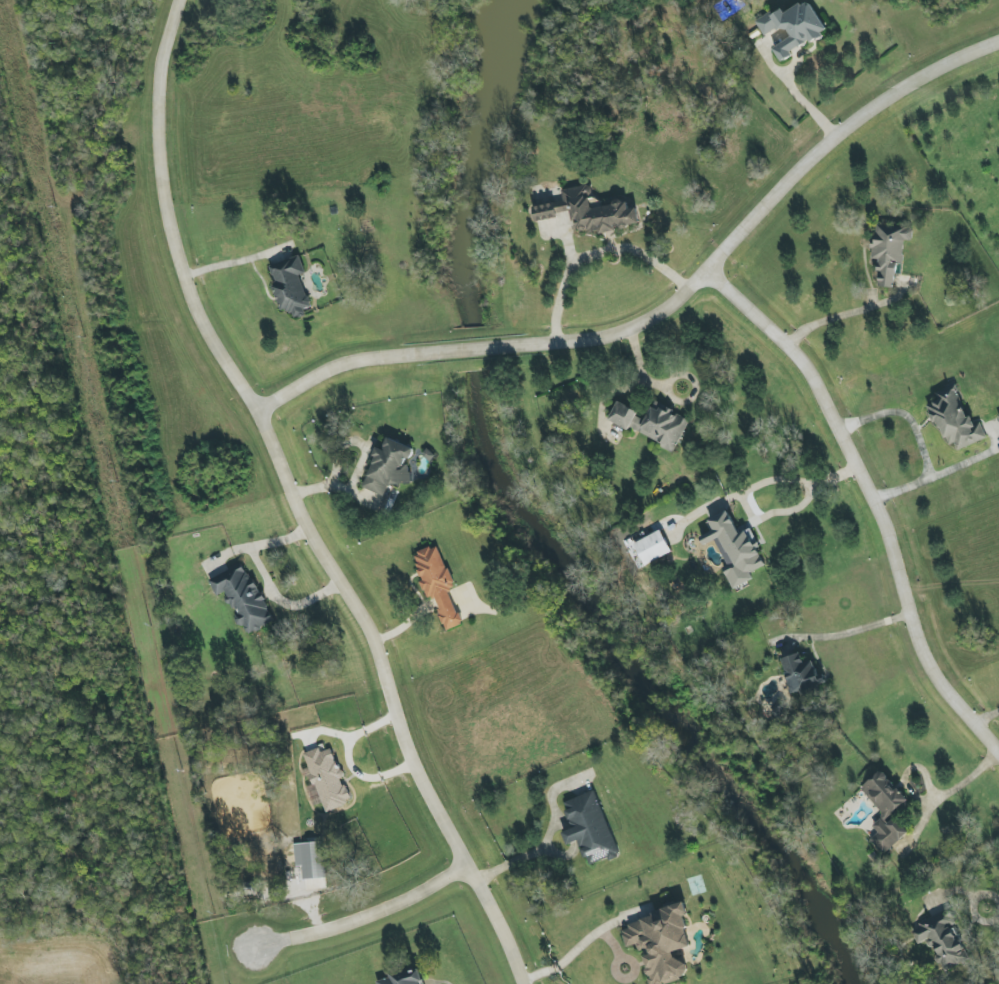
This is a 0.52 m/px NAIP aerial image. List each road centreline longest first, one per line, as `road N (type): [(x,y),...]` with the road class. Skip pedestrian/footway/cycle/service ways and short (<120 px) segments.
road 1 (residential): [(176,0),(155,120),(160,192),(183,276),(203,328),(257,412),(290,493),(377,651),(431,803),(520,983)]
road 2 (residential): [(998,40),(913,81),(833,137),(706,271),(648,318),(595,337),(352,361),(257,412)]
road 3 (residential): [(706,271),(817,386),(883,527),(917,642),(998,750)]
road 4 (residential): [(465,866),(345,937),(258,948)]

